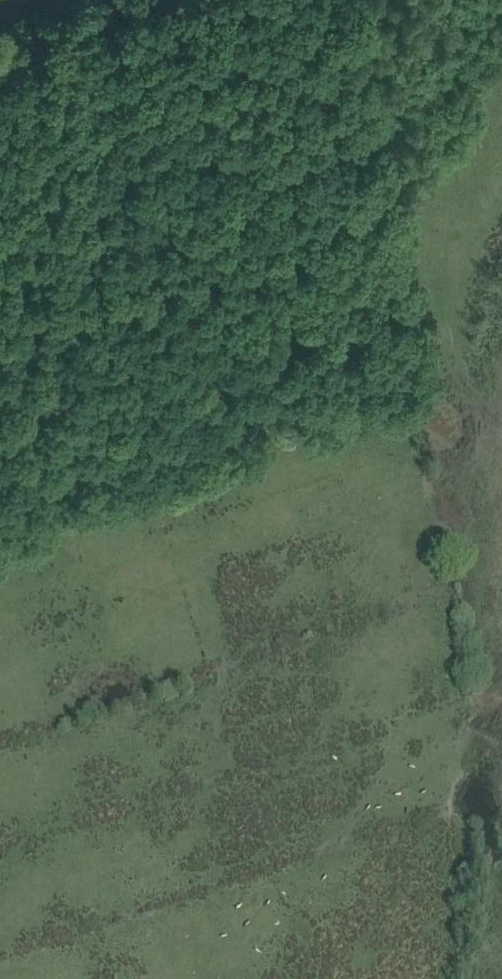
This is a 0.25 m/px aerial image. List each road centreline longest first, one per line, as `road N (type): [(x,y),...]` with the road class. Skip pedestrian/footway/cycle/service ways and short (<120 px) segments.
road 1 (track): [(144,0),(87,32),(0,64)]

